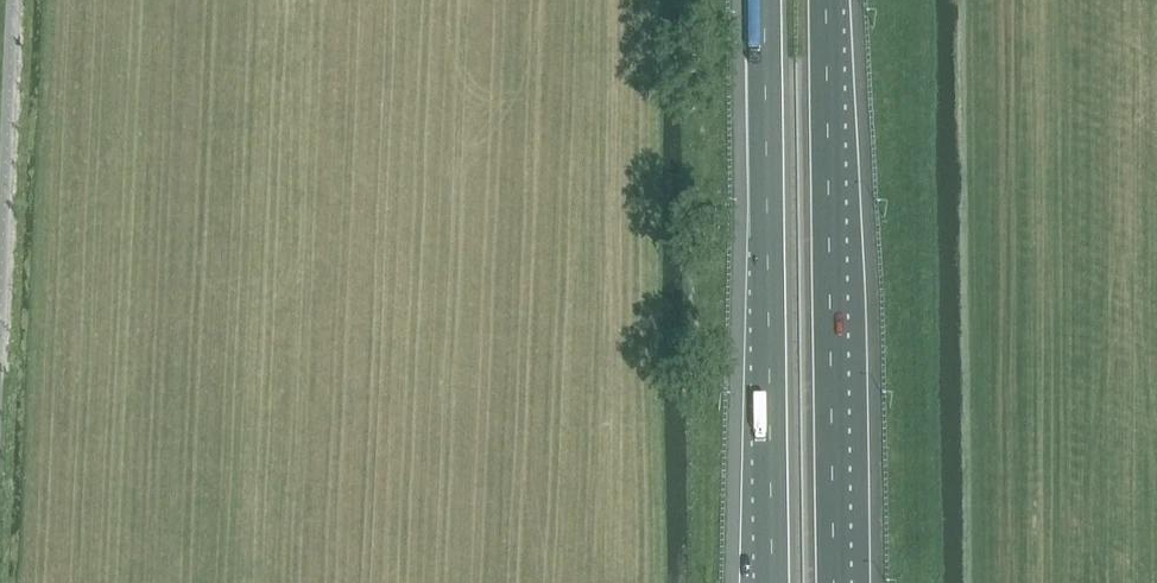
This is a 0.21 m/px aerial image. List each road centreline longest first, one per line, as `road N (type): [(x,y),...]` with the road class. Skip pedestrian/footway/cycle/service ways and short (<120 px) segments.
road 1 (motorway): [(835,582),(826,0)]
road 2 (motorway): [(766,0),(772,582)]

